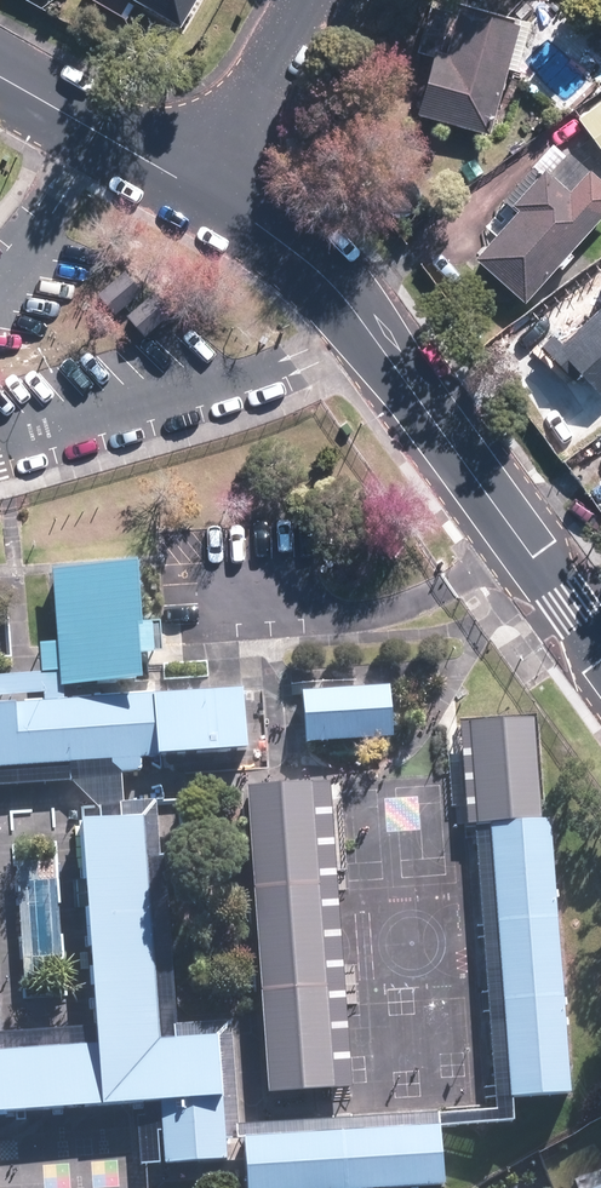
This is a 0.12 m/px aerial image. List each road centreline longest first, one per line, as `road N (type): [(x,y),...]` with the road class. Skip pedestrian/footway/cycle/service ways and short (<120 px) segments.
road 1 (residential): [(203,192),(325,278),(600,653)]
road 2 (residential): [(0,76),(203,192)]
road 3 (residential): [(305,0),(203,192)]

